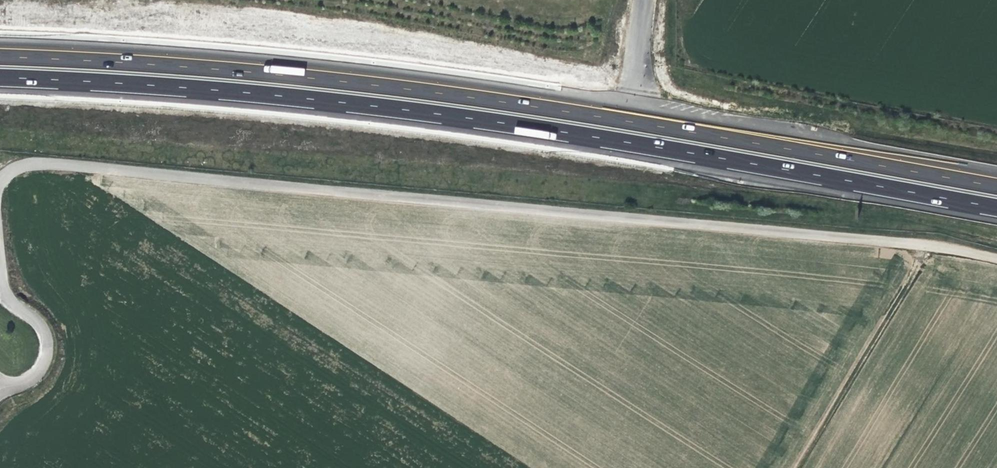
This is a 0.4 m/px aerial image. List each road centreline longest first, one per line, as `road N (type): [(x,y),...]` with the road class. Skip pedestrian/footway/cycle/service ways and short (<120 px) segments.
road 1 (motorway): [(0,78),(401,109),(996,208)]
road 2 (motorway): [(996,182),(406,86),(0,56)]
road 3 (track): [(996,259),(931,245),(45,164)]
road 4 (track): [(931,245),(795,467)]
road 5 (unclassified): [(0,269),(2,295),(41,324),(49,343),(40,373),(0,389)]

